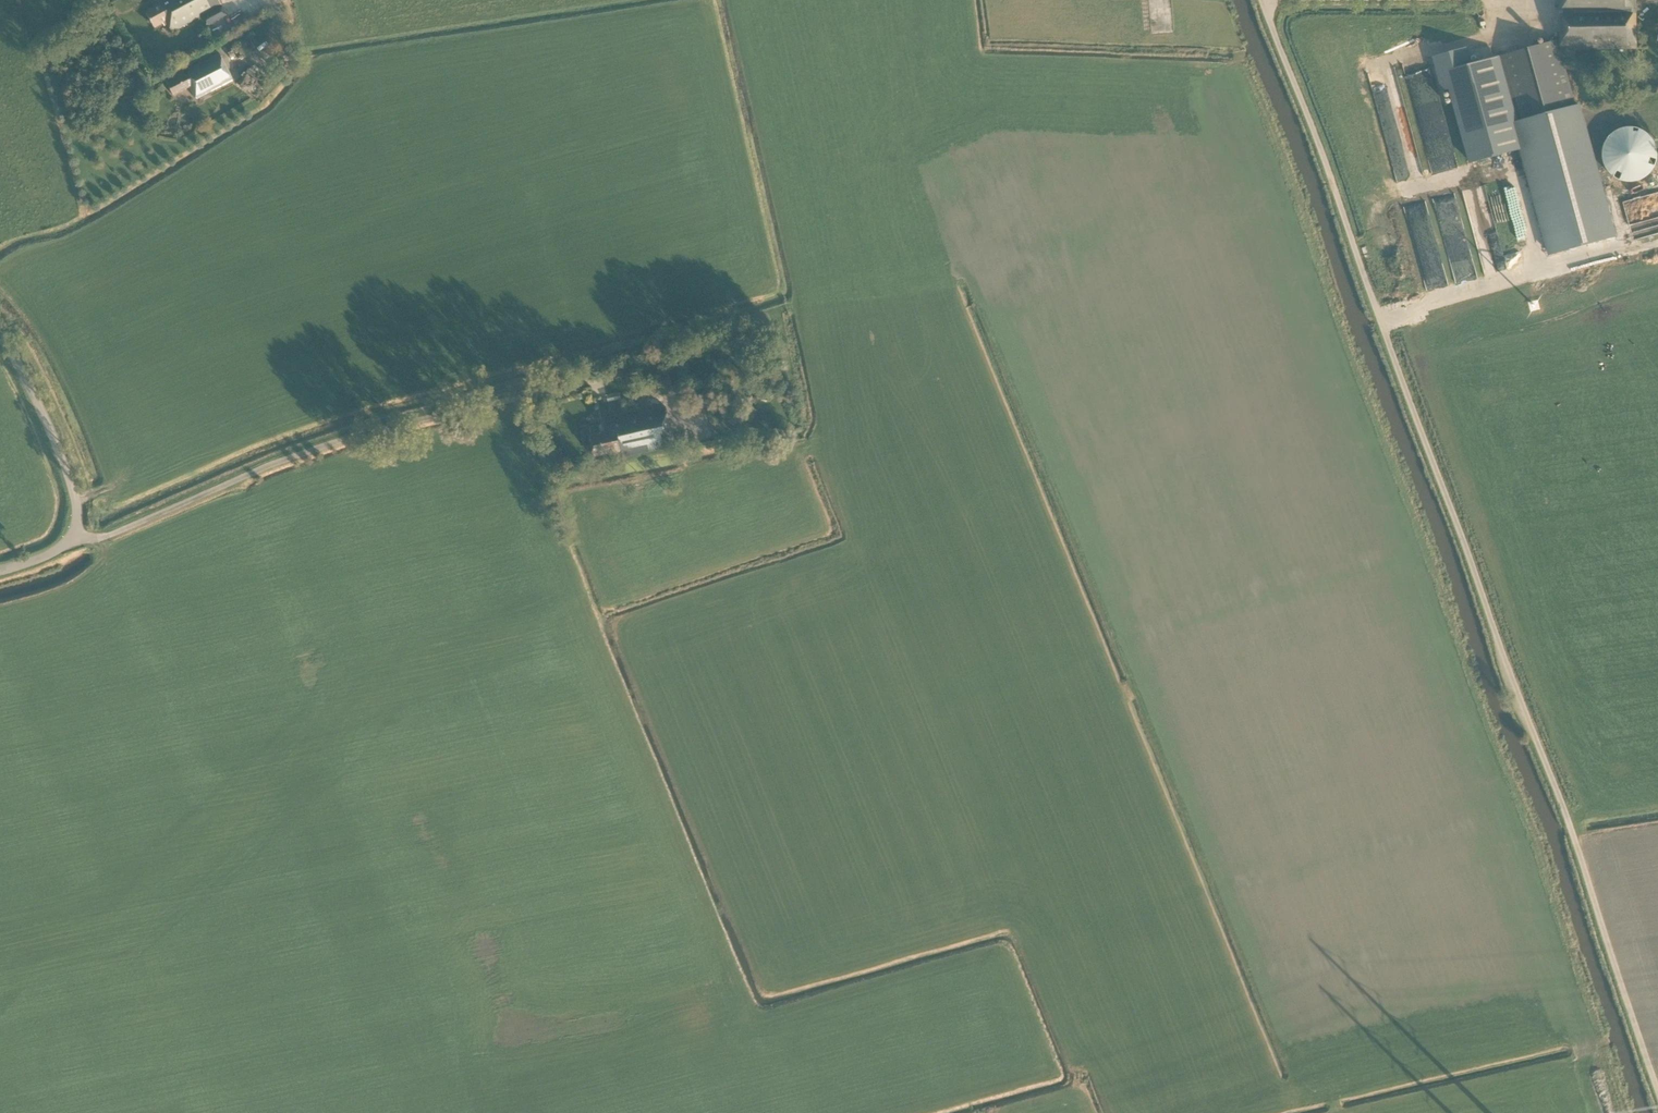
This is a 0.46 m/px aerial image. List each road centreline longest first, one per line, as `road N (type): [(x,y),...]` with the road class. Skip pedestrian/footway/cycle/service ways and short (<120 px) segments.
road 1 (unclassified): [(1657,1091),(1567,823),(1263,0)]
road 2 (tertiary): [(0,569),(62,546),(78,518),(64,464),(0,336)]

